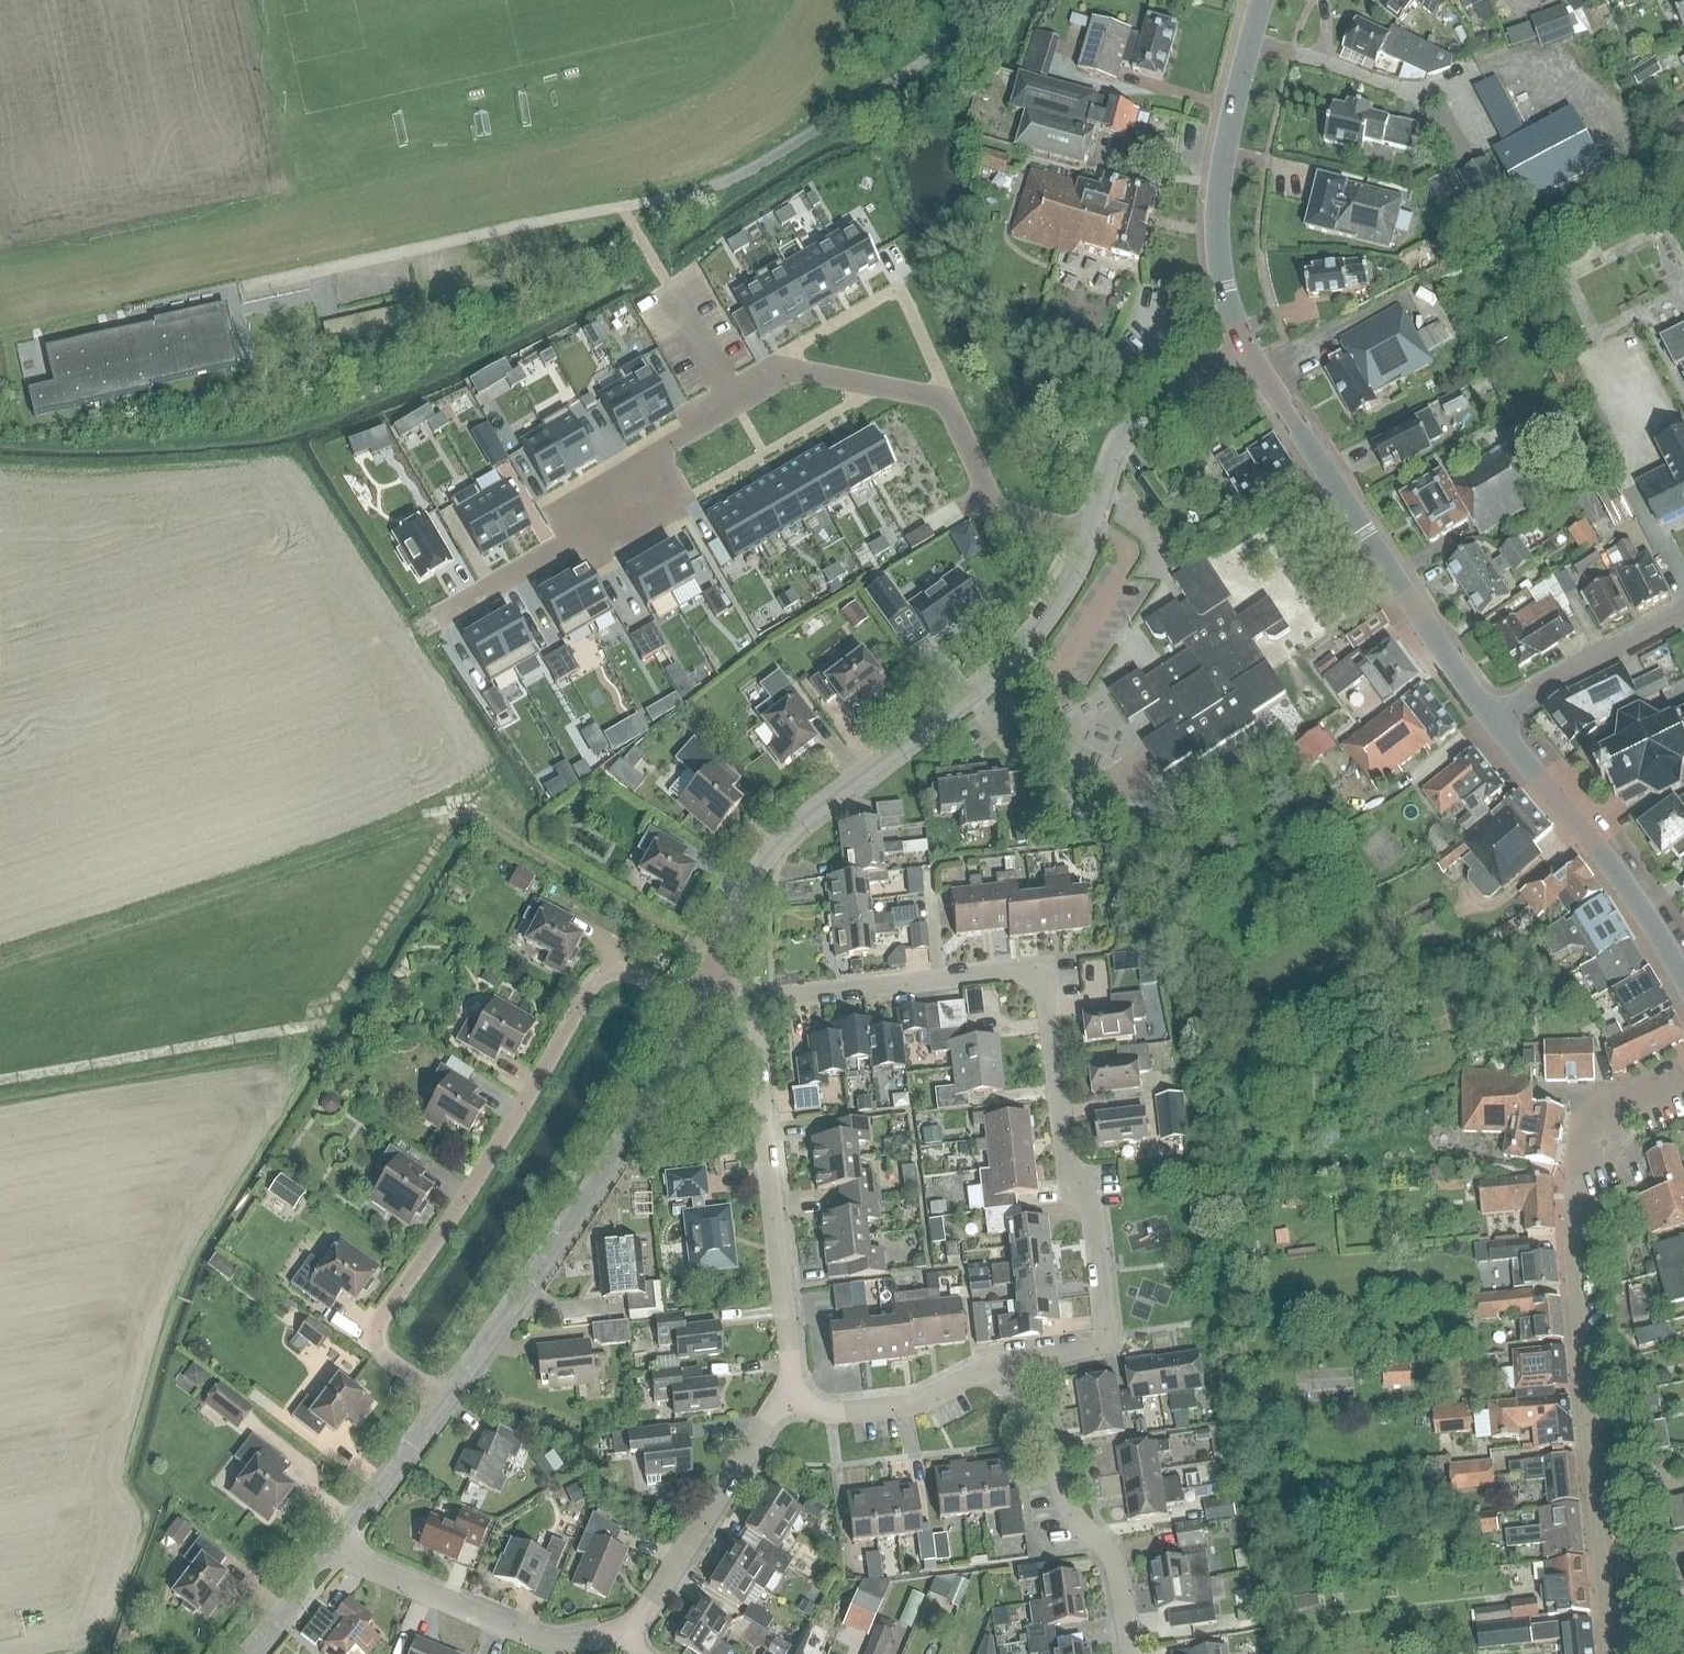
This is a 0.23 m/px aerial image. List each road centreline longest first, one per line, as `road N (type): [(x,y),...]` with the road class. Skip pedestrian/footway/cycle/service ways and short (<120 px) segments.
road 1 (track): [(0,1083),(321,1026),(452,823),(499,832),(713,960)]
road 2 (residential): [(434,620),(626,507),(669,439),(794,368),(942,399),(995,512),(1089,531)]
road 3 (residential): [(997,1363),(1105,1342),(1090,1212),(1066,1161),(1042,967),(747,1002)]
road 4 (residential): [(697,1003),(617,971),(603,974),(587,994),(380,1318),(384,1354),(443,1399)]
road 5 (residential): [(713,960),(756,871),(780,842),(997,670),(1060,598),(1089,531)]
road 6 (residential): [(443,1399),(539,1262),(697,1003)]
road 7 (residential): [(1606,1653),(1568,1199)]
road 8 (tertiary): [(1487,715),(1246,350)]
road 9 (residential): [(747,1002),(787,1345),(785,1391)]
road 10 (tertiary): [(1246,350),(1228,298),(1219,234),(1223,139),(1260,0)]
road 11 (tertiary): [(1683,979),(1592,840),(1487,715)]
road 12 (residential): [(1131,1653),(1113,1560),(1073,1515),(1053,1452),(997,1363)]
road 13 (residential): [(613,1630),(544,1642),(330,1550)]
road 14 (residential): [(785,1391),(647,1605),(613,1630)]
road 15 (residential): [(1089,531),(1121,430),(1246,350)]
road 16 (residential): [(785,1391),(830,1412),(917,1402),(997,1363)]
road 17 (residential): [(1487,715),(1683,612)]
road 18 (residential): [(330,1550),(443,1399)]
road 19 (residential): [(1683,1071),(1601,1111),(1578,1141),(1568,1199)]
road 20 (residential): [(243,1653),(330,1550)]

